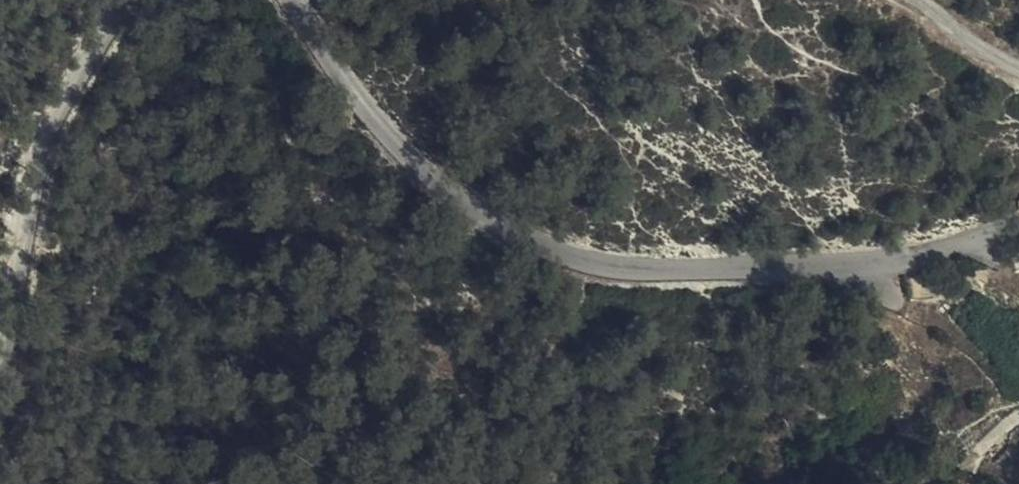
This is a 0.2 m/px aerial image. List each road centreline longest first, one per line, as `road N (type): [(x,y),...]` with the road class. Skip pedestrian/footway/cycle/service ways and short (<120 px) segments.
road 1 (unclassified): [(1018,228),(884,258),(712,265),(620,263),(537,241),(411,149),(288,0)]
road 2 (unclassified): [(131,0),(32,190),(12,363),(0,382)]
road 3 (track): [(1018,68),(971,44),(916,0)]

